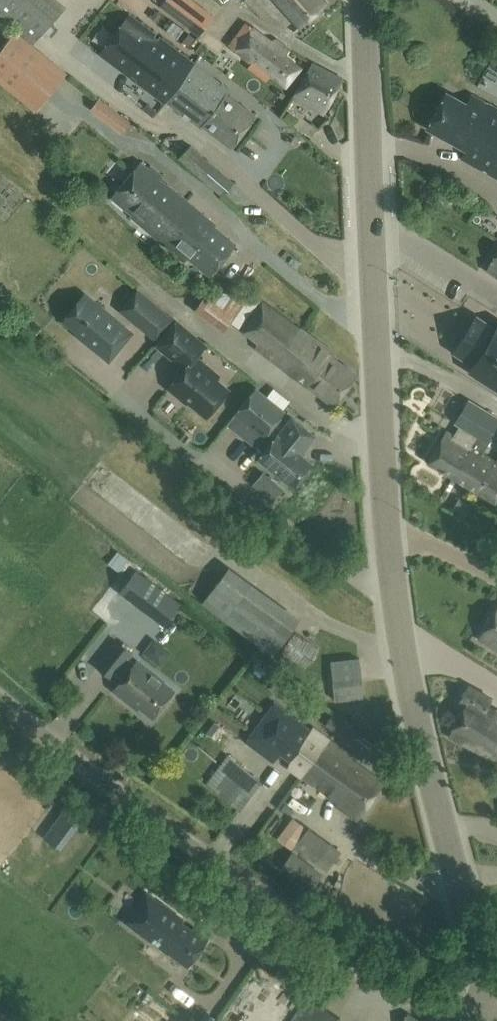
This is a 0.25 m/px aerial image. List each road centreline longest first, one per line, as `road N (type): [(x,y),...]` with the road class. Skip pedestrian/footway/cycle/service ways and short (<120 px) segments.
road 1 (tertiary): [(491,1007),(400,650),(385,491),(365,0)]
road 2 (unclassified): [(491,1007),(450,1012),(425,1004),(214,861),(0,698)]

